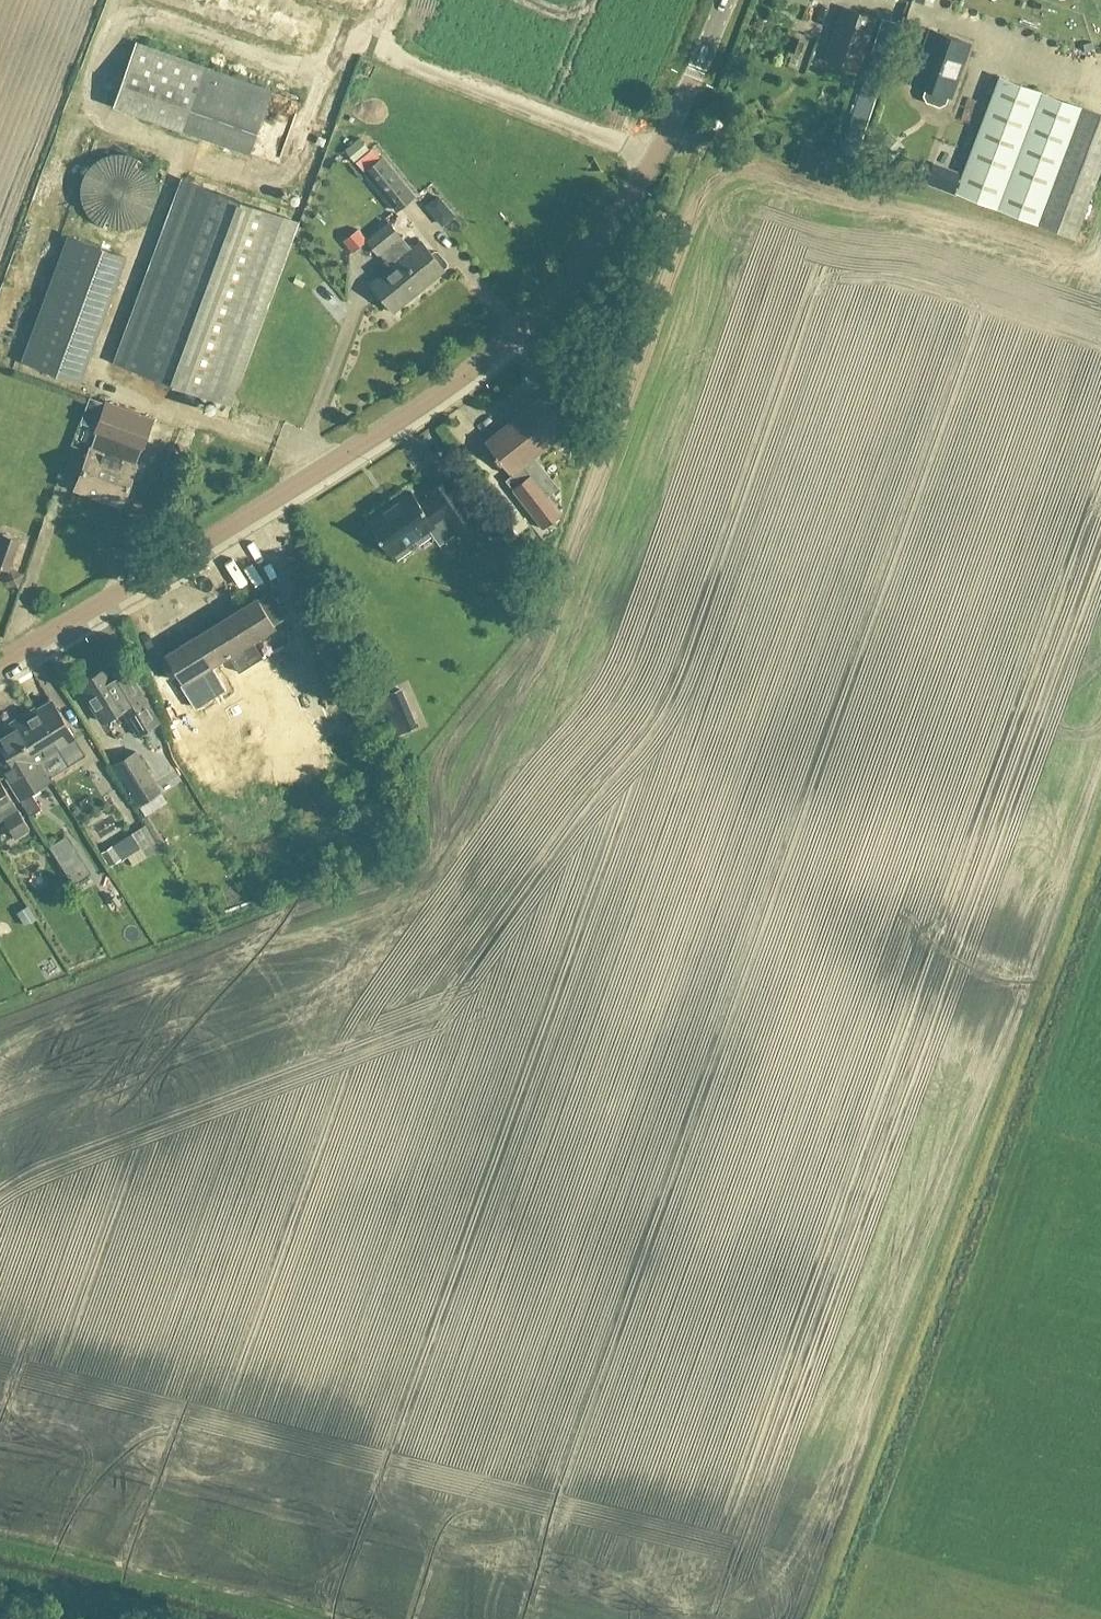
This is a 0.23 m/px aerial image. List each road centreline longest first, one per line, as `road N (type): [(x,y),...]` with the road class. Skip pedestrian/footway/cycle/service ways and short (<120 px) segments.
road 1 (tertiary): [(0,667),(456,384),(519,332),(638,186),(723,0)]

